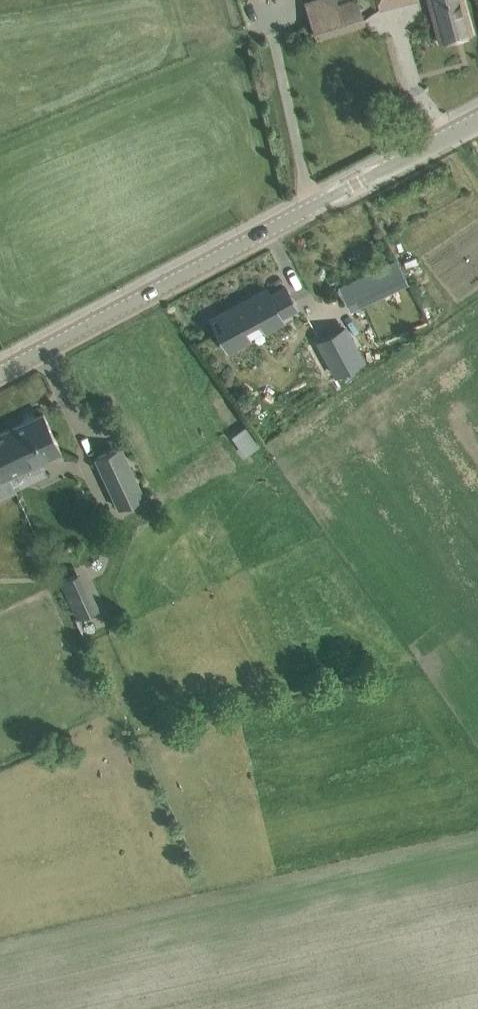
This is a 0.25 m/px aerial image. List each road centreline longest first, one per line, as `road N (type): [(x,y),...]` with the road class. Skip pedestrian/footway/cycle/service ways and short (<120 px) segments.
road 1 (tertiary): [(0,373),(477,120)]

